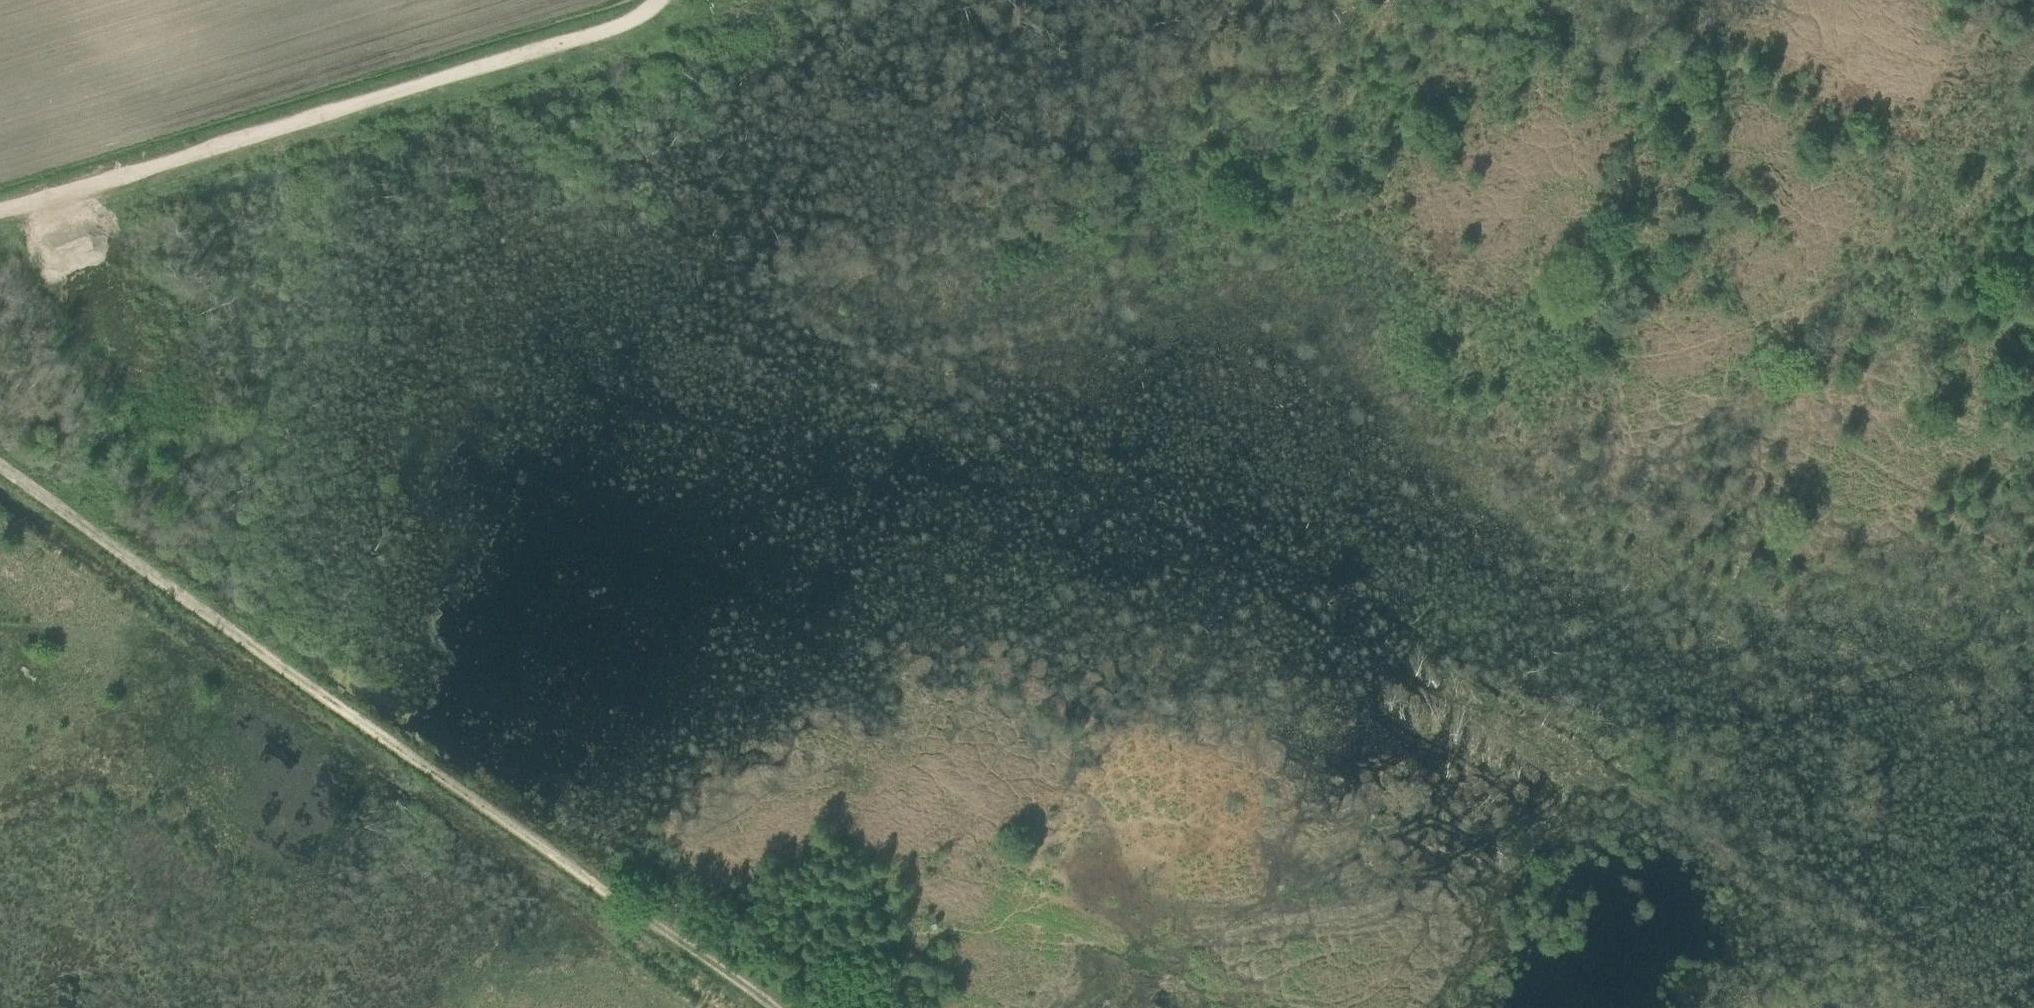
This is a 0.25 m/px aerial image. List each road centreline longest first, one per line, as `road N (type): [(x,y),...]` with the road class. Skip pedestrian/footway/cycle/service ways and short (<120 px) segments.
road 1 (track): [(776,1007),(341,711),(0,464)]
road 2 (track): [(0,216),(631,21),(659,0)]

